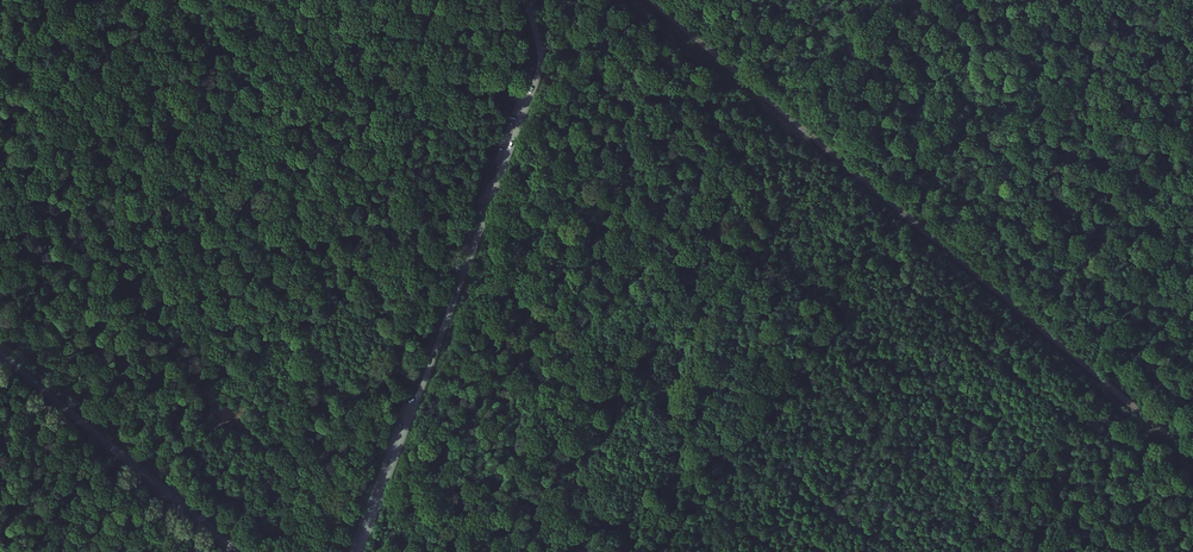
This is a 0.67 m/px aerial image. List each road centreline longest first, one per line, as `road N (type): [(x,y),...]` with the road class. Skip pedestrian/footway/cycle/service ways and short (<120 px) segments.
road 1 (track): [(1192,459),(646,0)]
road 2 (unclassified): [(528,0),(539,71),(360,551)]
road 3 (tertiary): [(236,551),(0,354)]

